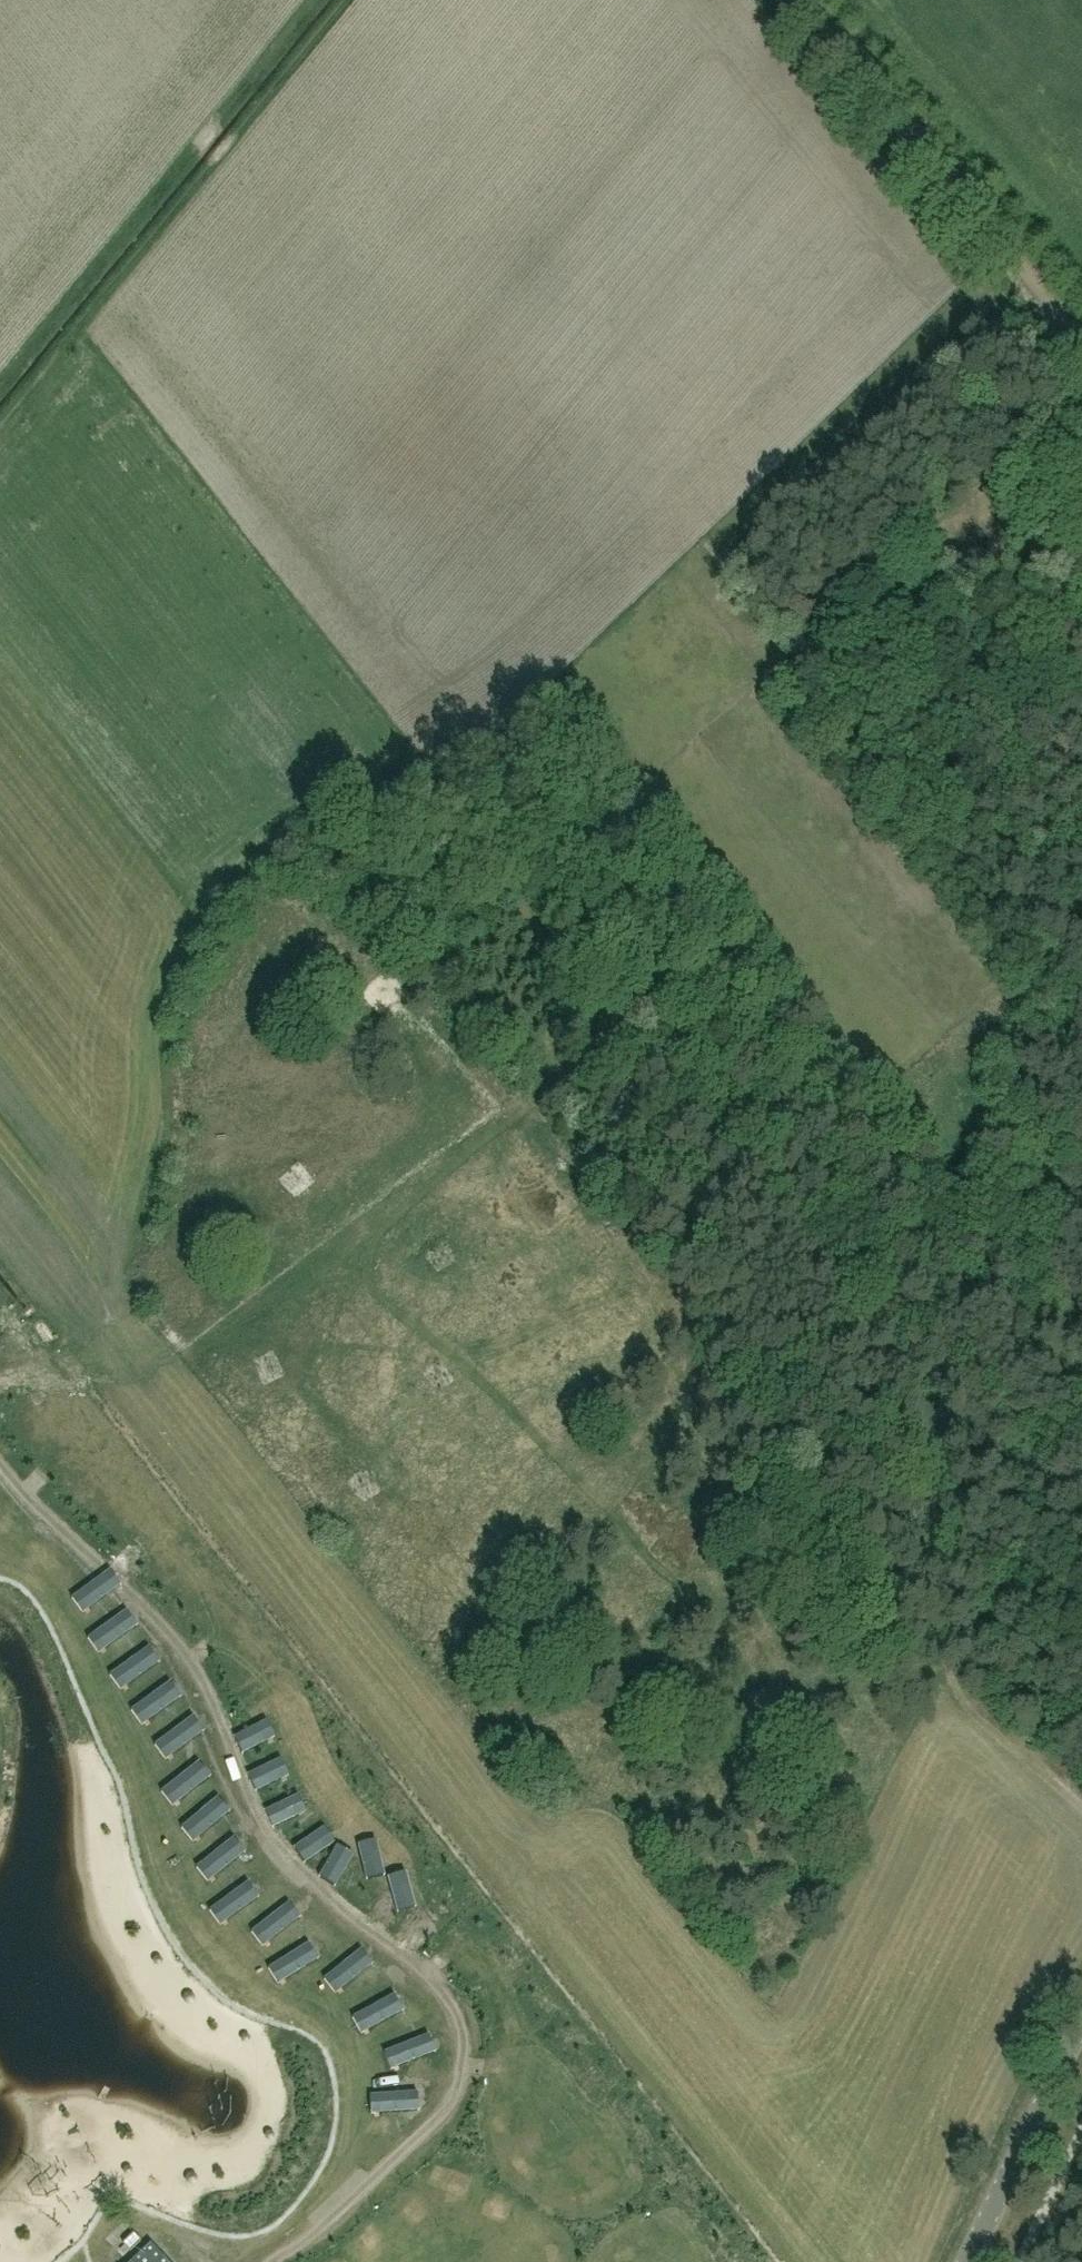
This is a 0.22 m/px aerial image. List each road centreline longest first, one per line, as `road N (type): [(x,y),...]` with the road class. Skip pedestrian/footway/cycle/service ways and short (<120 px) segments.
road 1 (track): [(344,0),(0,417)]
road 2 (track): [(792,0),(1081,346)]
road 3 (unclassified): [(965,2261),(1081,2019)]

